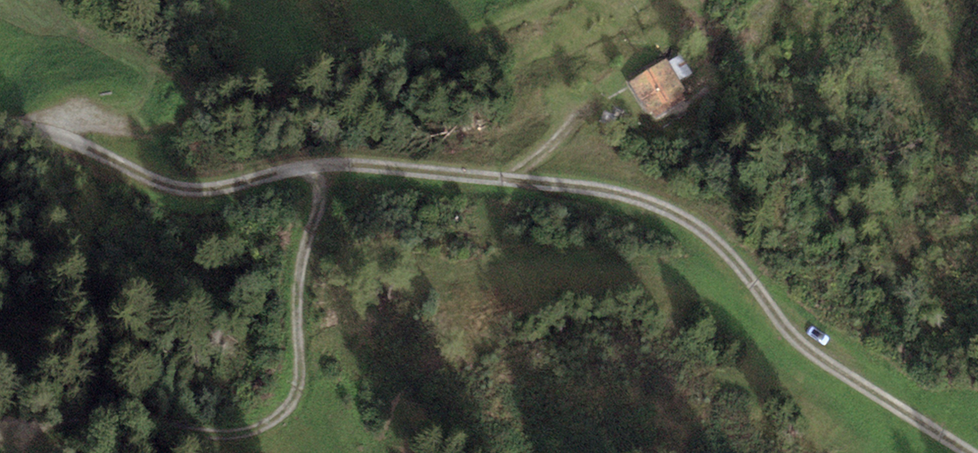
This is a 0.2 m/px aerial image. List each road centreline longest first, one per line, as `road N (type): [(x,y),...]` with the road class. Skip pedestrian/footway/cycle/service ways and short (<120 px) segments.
road 1 (track): [(0,123),(60,137),(175,187),(206,189),(327,165),(621,195),(720,243),(811,352),(971,452)]
road 2 (track): [(0,441),(78,415),(224,435),(279,415),(294,401),(301,374),(298,290),(327,165)]
road 3 (track): [(60,137),(80,121),(160,131),(554,0)]

